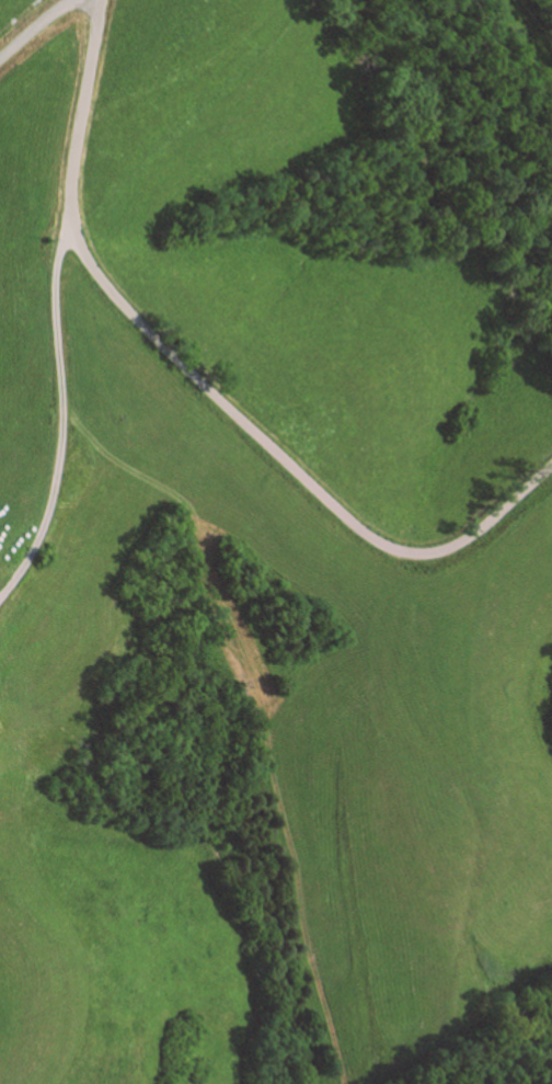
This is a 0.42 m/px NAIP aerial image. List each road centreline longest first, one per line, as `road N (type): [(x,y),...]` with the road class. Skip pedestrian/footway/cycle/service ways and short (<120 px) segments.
road 1 (residential): [(551,463),(461,544),(430,552),(391,547),(161,343),(87,260),(69,207),(96,0)]

